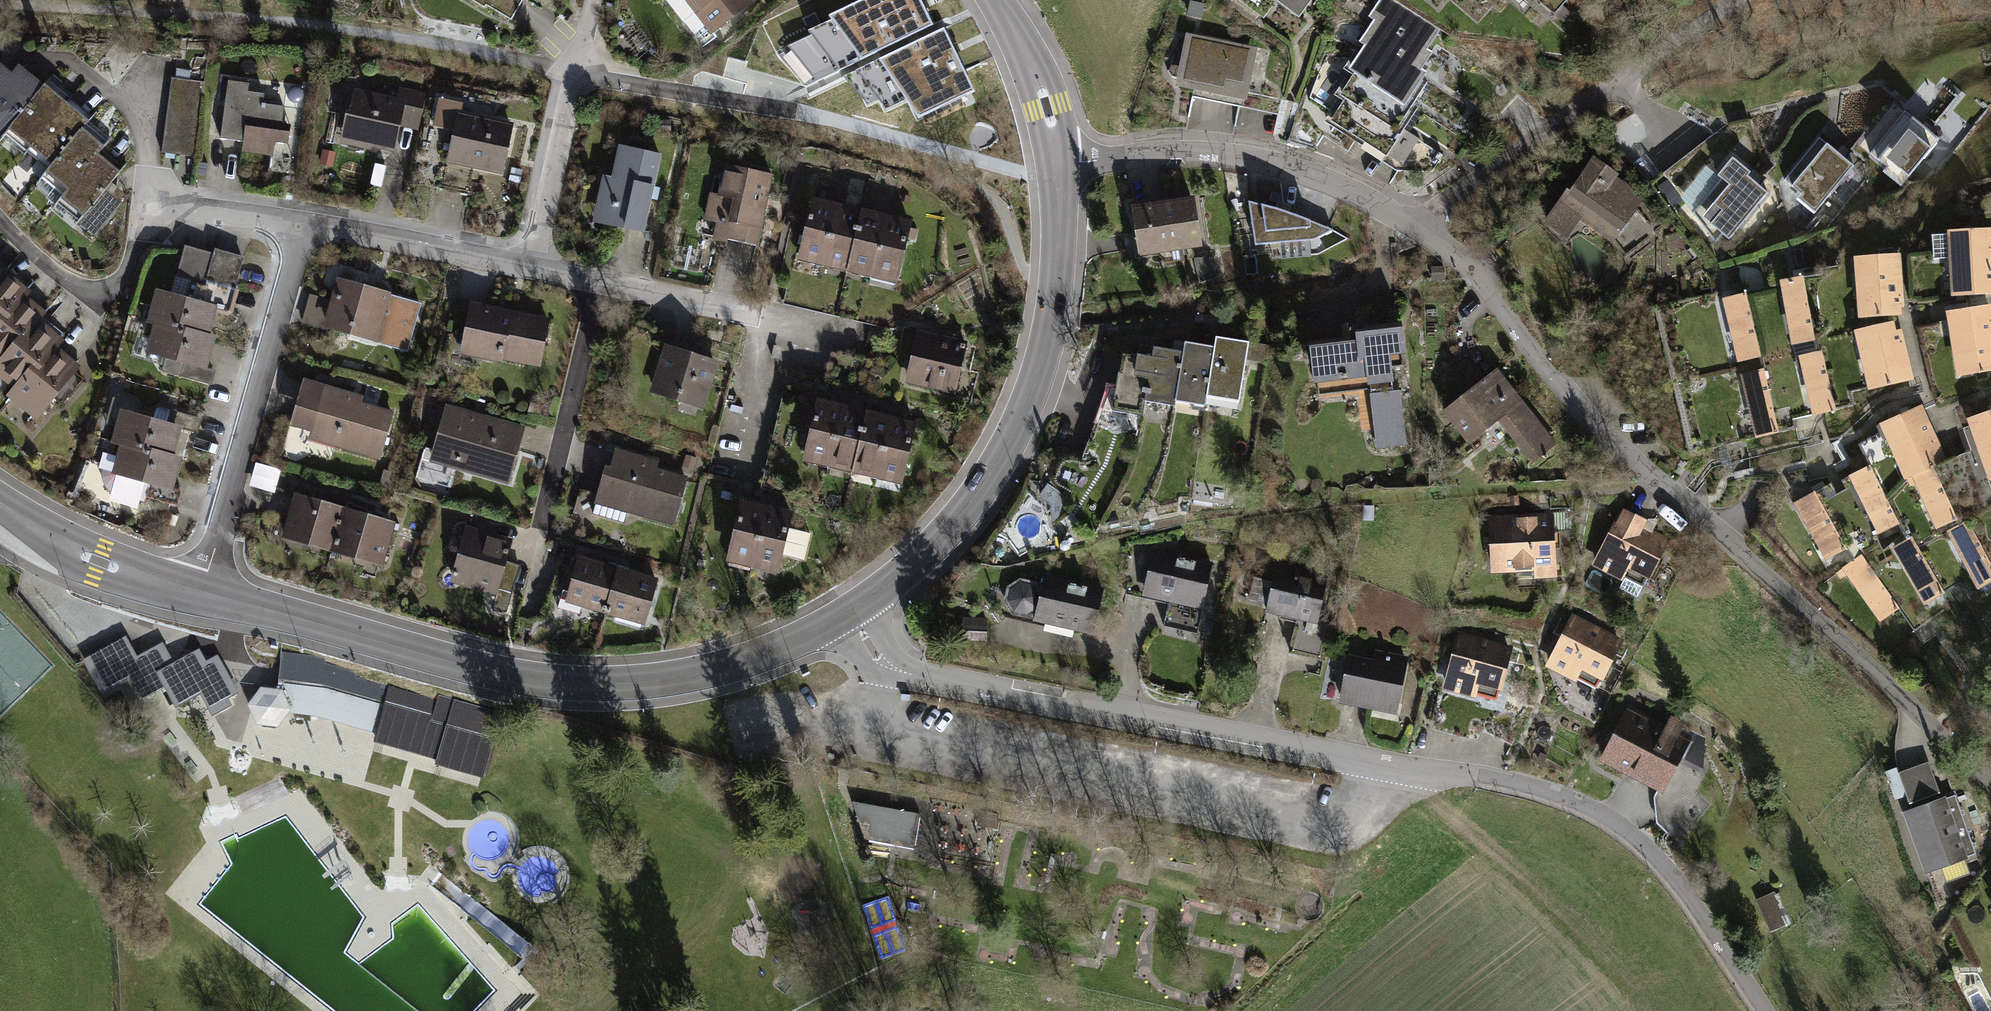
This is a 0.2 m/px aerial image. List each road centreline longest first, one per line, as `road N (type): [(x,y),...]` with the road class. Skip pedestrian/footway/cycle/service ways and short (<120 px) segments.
road 1 (residential): [(845,615),(889,666),(914,676),(1396,768),(1479,774),(1563,796),(1633,835),(1674,876),(1765,1010)]
road 2 (residential): [(1412,224),(1468,265),(1592,424),(1990,783)]
road 3 (tertiary): [(203,595),(505,675),(596,683),(729,666),(845,615)]
road 4 (tertiary): [(845,615),(957,522),(1028,410),(1051,336),(1057,163)]
road 5 (residential): [(203,595),(304,225)]
road 6 (residential): [(1057,163),(1166,152),(1255,159),(1318,175),(1412,224)]
road 7 (residential): [(595,0),(533,268)]
road 8 (residential): [(533,268),(762,317),(796,334)]
road 9 (residential): [(1412,224),(1611,87)]
road 10 (residential): [(304,225),(533,268)]
road 11 (tertiary): [(0,504),(100,561),(203,595)]
road 12 (tertiary): [(1057,163),(1040,87),(995,0)]
road 13 (track): [(1611,87),(1738,0)]
road 14 (residential): [(152,204),(304,225)]

